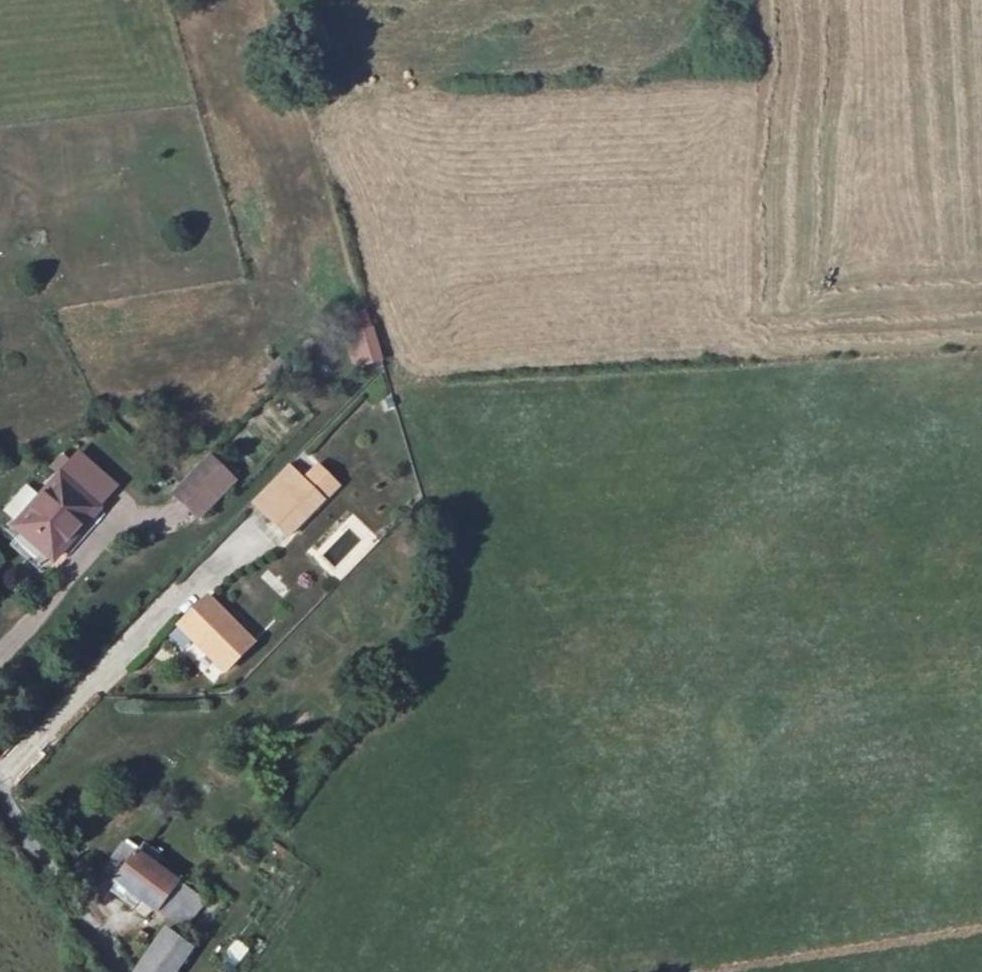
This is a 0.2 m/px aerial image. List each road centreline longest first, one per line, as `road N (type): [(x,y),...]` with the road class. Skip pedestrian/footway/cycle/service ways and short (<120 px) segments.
road 1 (residential): [(0,793),(119,971)]

